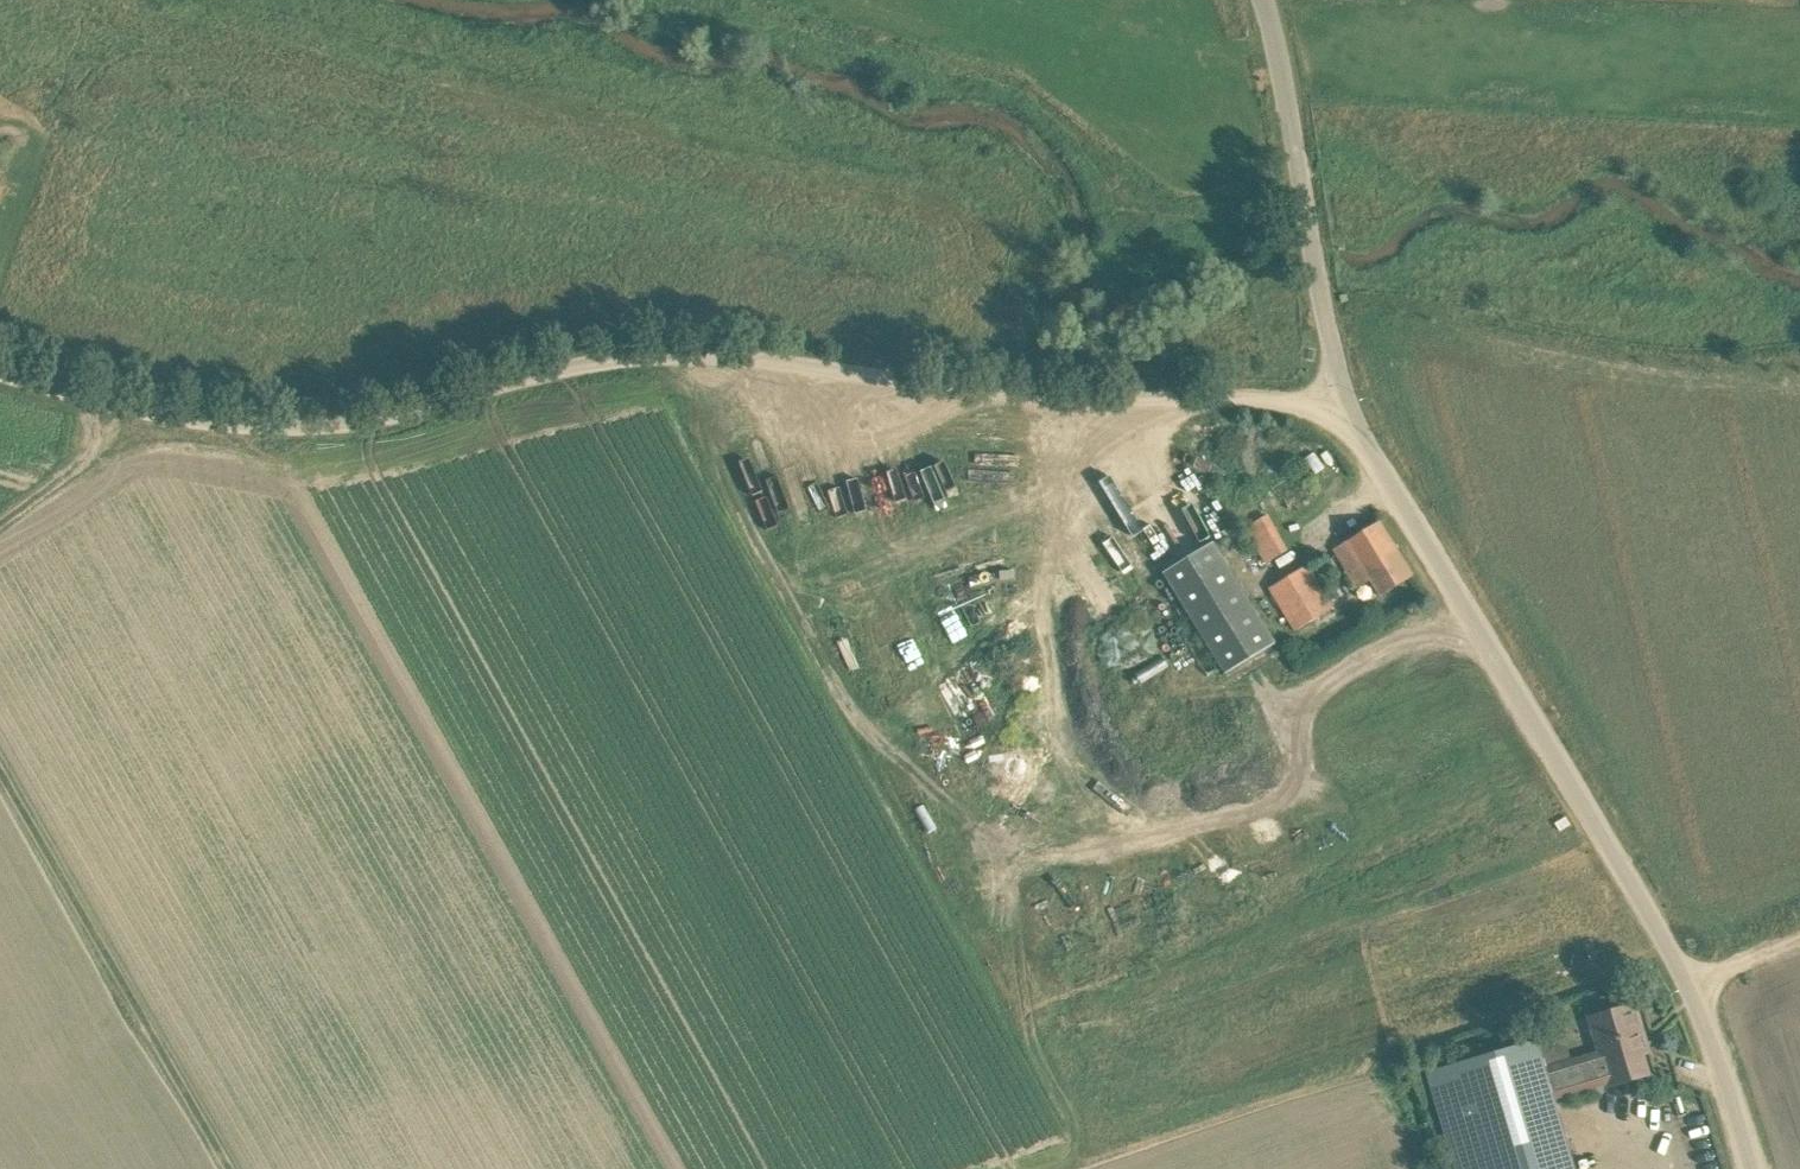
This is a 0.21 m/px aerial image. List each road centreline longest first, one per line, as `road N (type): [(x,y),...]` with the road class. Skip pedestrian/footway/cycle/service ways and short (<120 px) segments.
road 1 (unclassified): [(1338,404),(977,396),(596,357),(504,379),(396,422),(192,429),(0,377)]
road 2 (unclassified): [(1746,1168),(1690,981),(1338,404)]
road 3 (unclassified): [(1338,404),(1268,0)]

